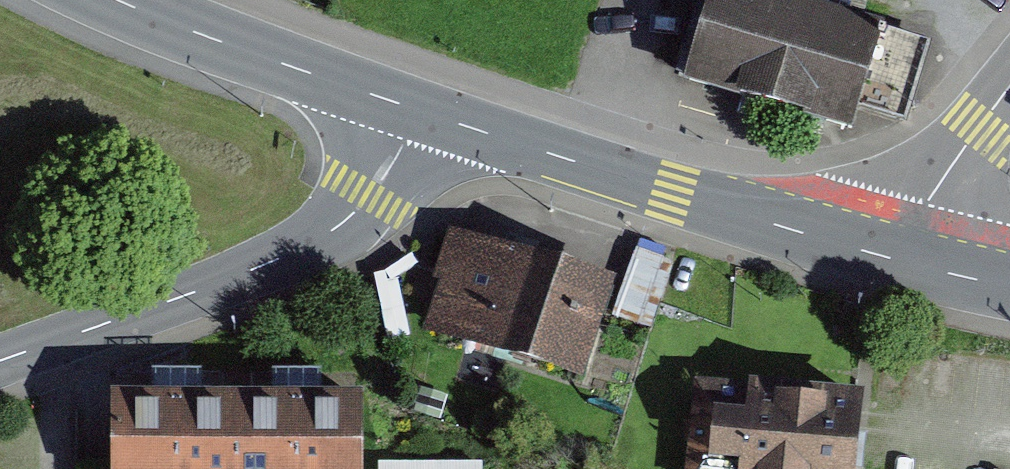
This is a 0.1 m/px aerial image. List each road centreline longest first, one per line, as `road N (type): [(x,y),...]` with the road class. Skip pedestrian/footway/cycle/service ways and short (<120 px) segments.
road 1 (tertiary): [(418,109),(371,194),(306,245),(0,361)]
road 2 (tertiary): [(418,109),(894,262)]
road 3 (tertiary): [(125,0),(418,109)]
road 4 (tertiary): [(1009,88),(924,205),(894,262)]

